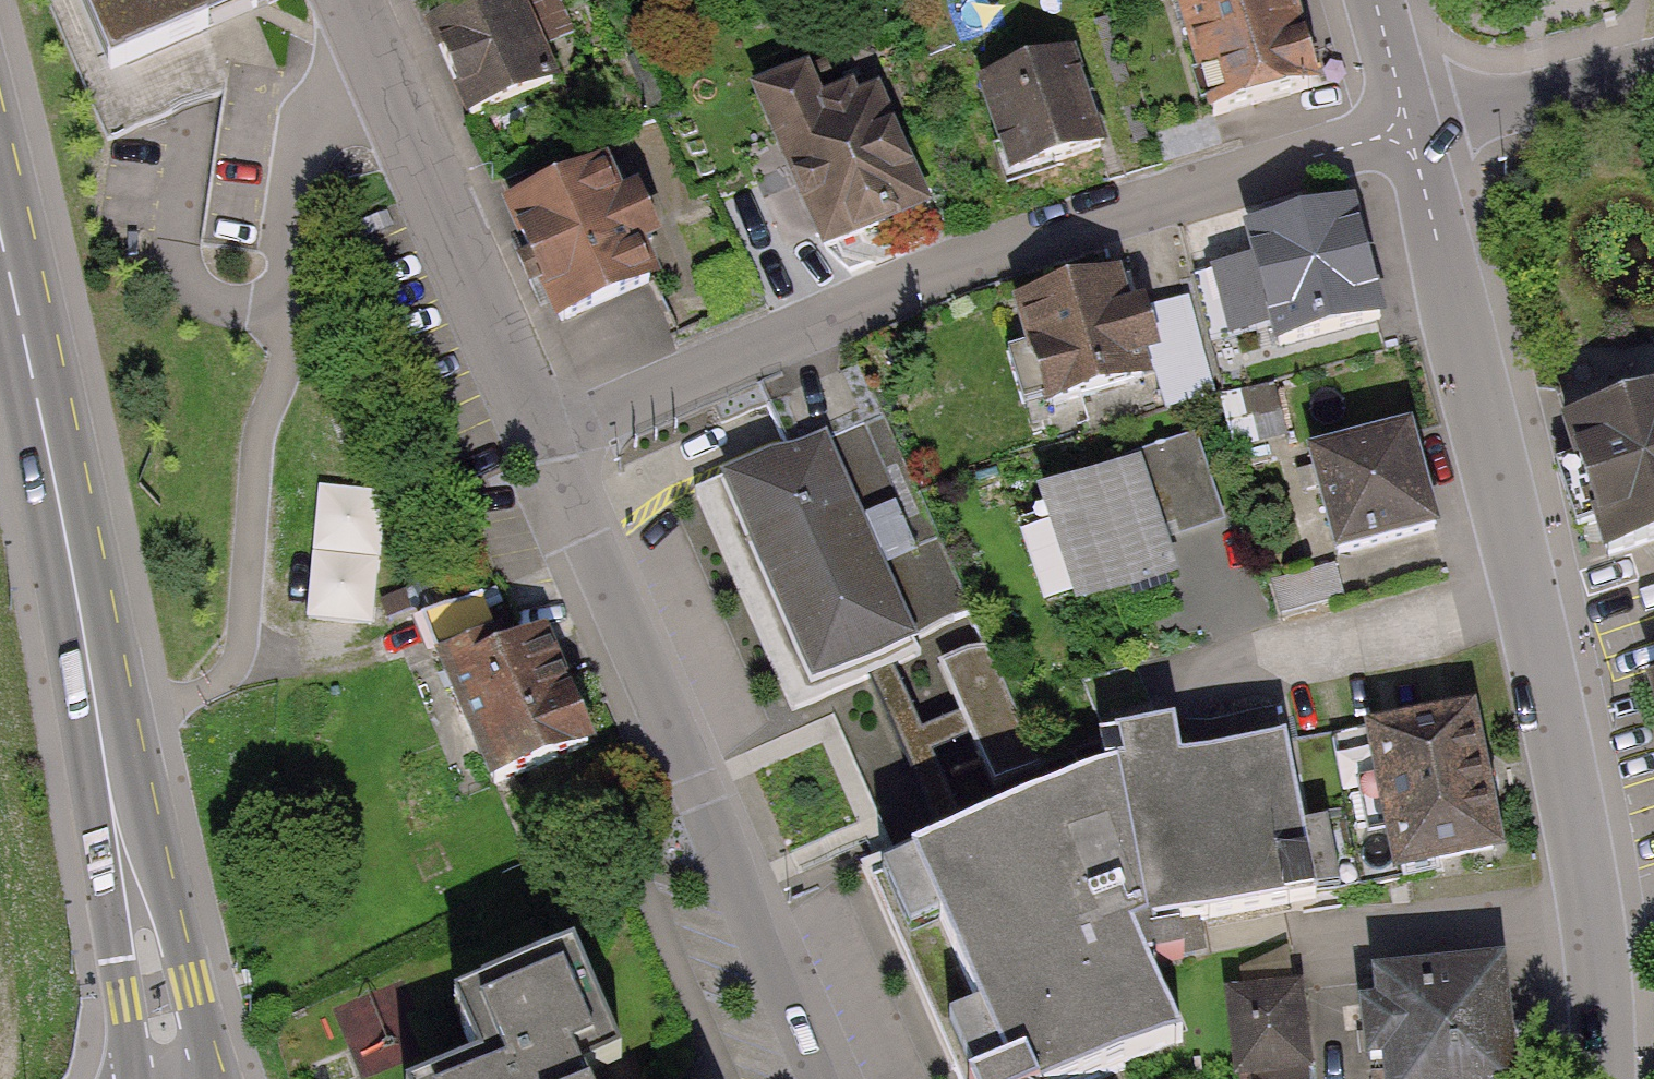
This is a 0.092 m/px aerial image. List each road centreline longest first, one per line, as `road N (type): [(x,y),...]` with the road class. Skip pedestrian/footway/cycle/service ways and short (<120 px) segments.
road 1 (residential): [(1399,130),(1416,161),(1532,610),(1577,822),(1604,996),(1606,1078)]
road 2 (residential): [(540,434),(940,272),(1399,130)]
road 3 (secondary): [(174,1078),(0,228)]
road 4 (residential): [(839,1078),(540,434)]
road 5 (residential): [(349,0),(540,434)]
road 6 (residential): [(1399,130),(1653,63)]
road 7 (residential): [(1374,0),(1397,86),(1399,130)]

